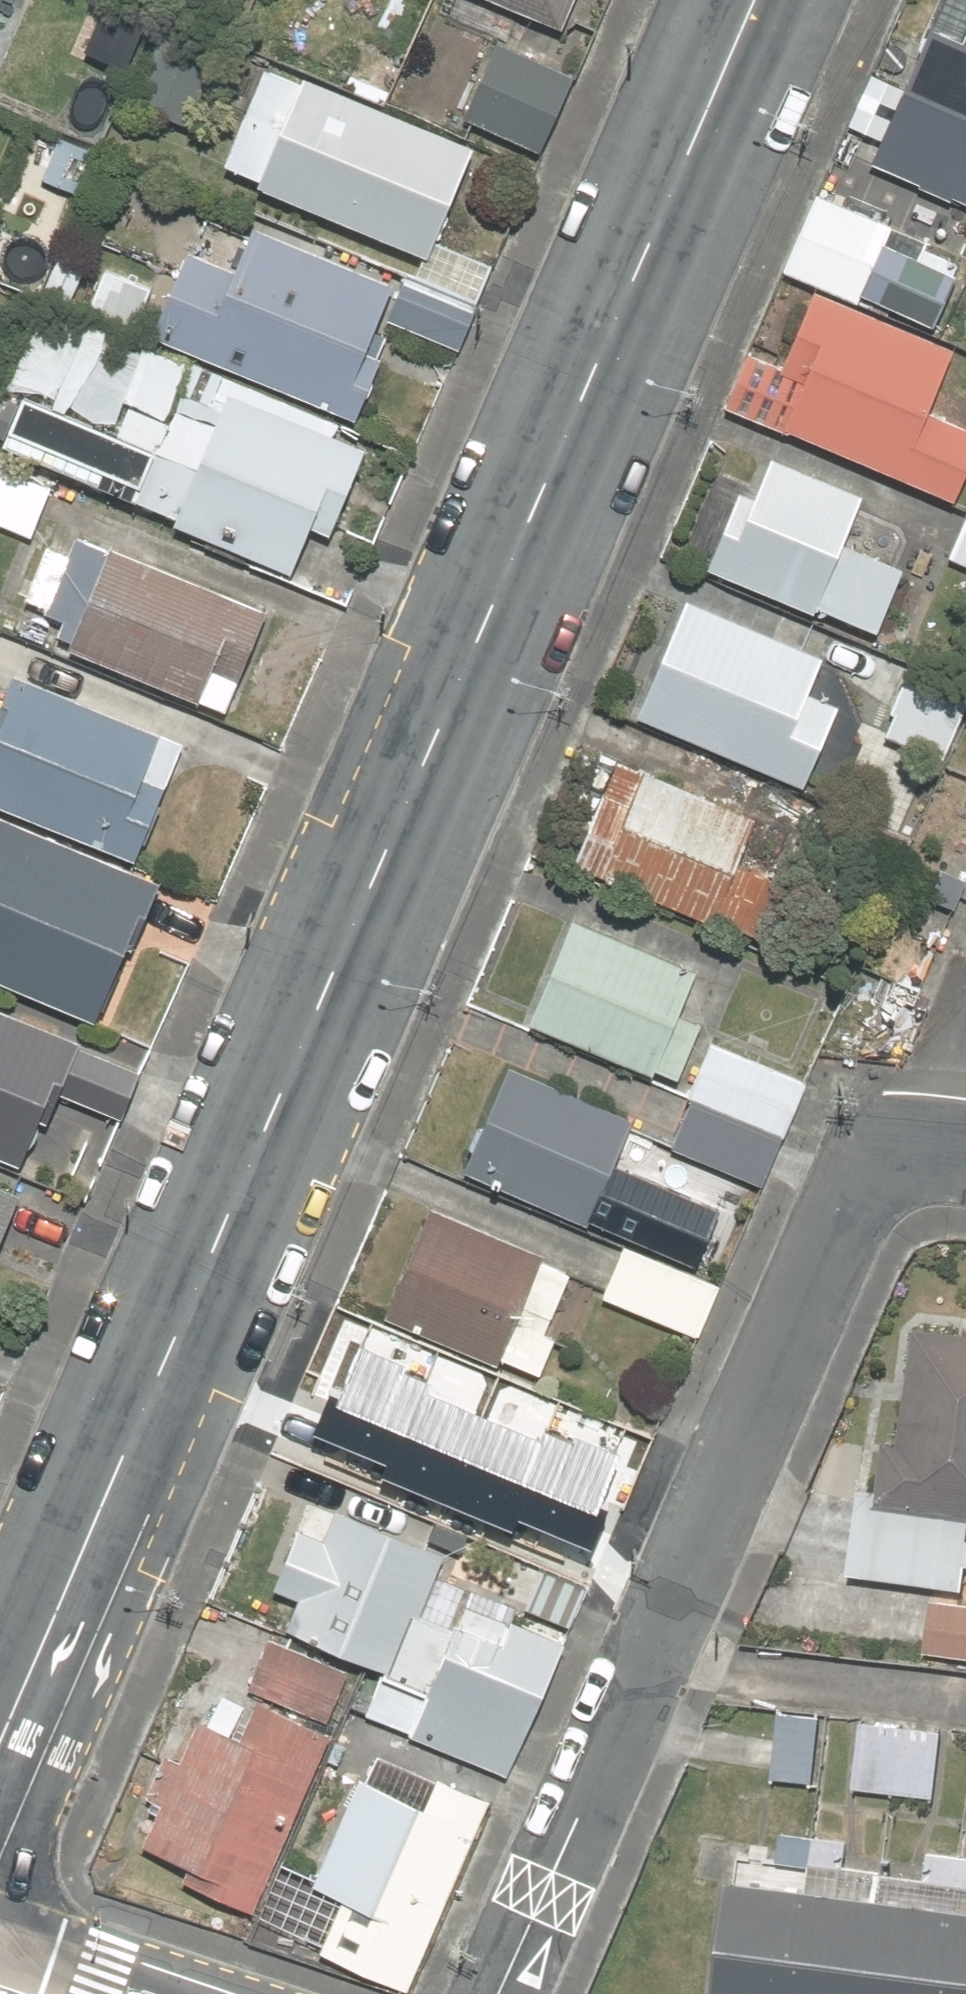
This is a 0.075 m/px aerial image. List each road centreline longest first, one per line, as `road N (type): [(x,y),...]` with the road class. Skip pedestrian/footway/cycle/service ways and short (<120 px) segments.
road 1 (unclassified): [(748,0),(0,1726)]
road 2 (unclassified): [(497,1993),(864,1148),(965,1161)]
road 3 (primary): [(0,1945),(140,1993)]

